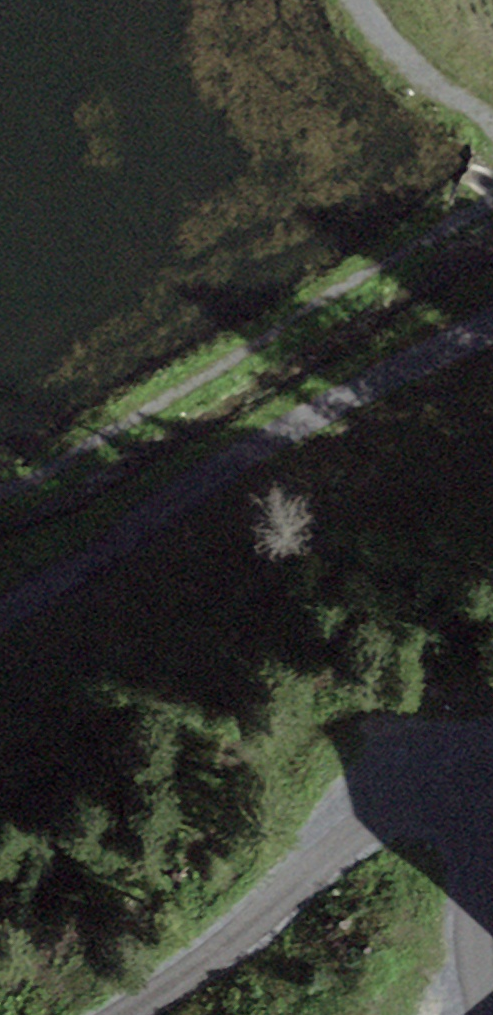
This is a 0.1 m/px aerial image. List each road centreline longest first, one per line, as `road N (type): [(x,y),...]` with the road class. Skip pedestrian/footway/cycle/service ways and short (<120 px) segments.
road 1 (track): [(492,190),(461,220),(242,358),(0,491)]
road 2 (track): [(492,322),(241,445),(0,602)]
road 3 (track): [(125,1014),(238,934),(343,841),(391,822),(492,810)]
road 4 (track): [(365,0),(392,47),(492,142)]

